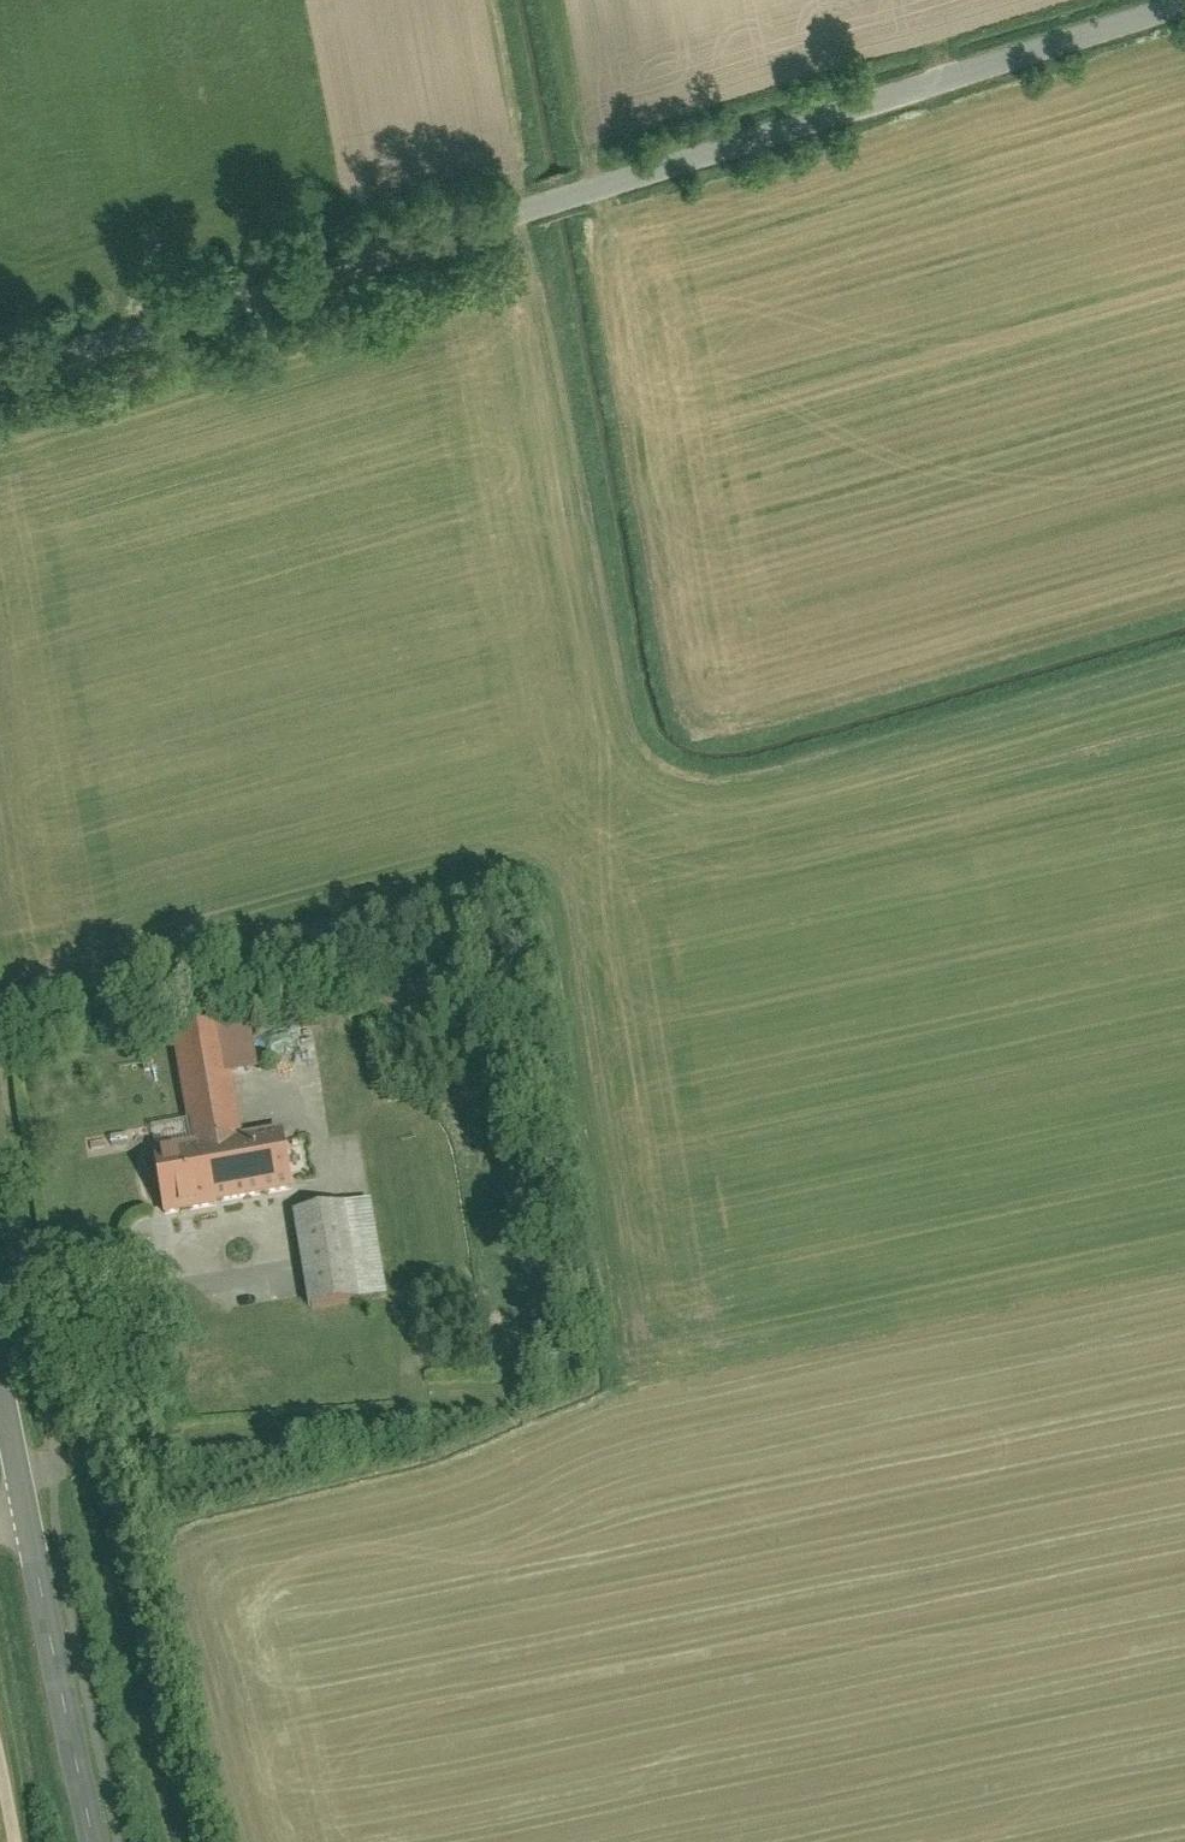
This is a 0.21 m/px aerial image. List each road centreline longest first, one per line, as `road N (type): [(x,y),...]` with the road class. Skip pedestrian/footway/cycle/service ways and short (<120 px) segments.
road 1 (residential): [(0,386),(1184,5)]
road 2 (tertiary): [(0,1375),(94,1841)]

